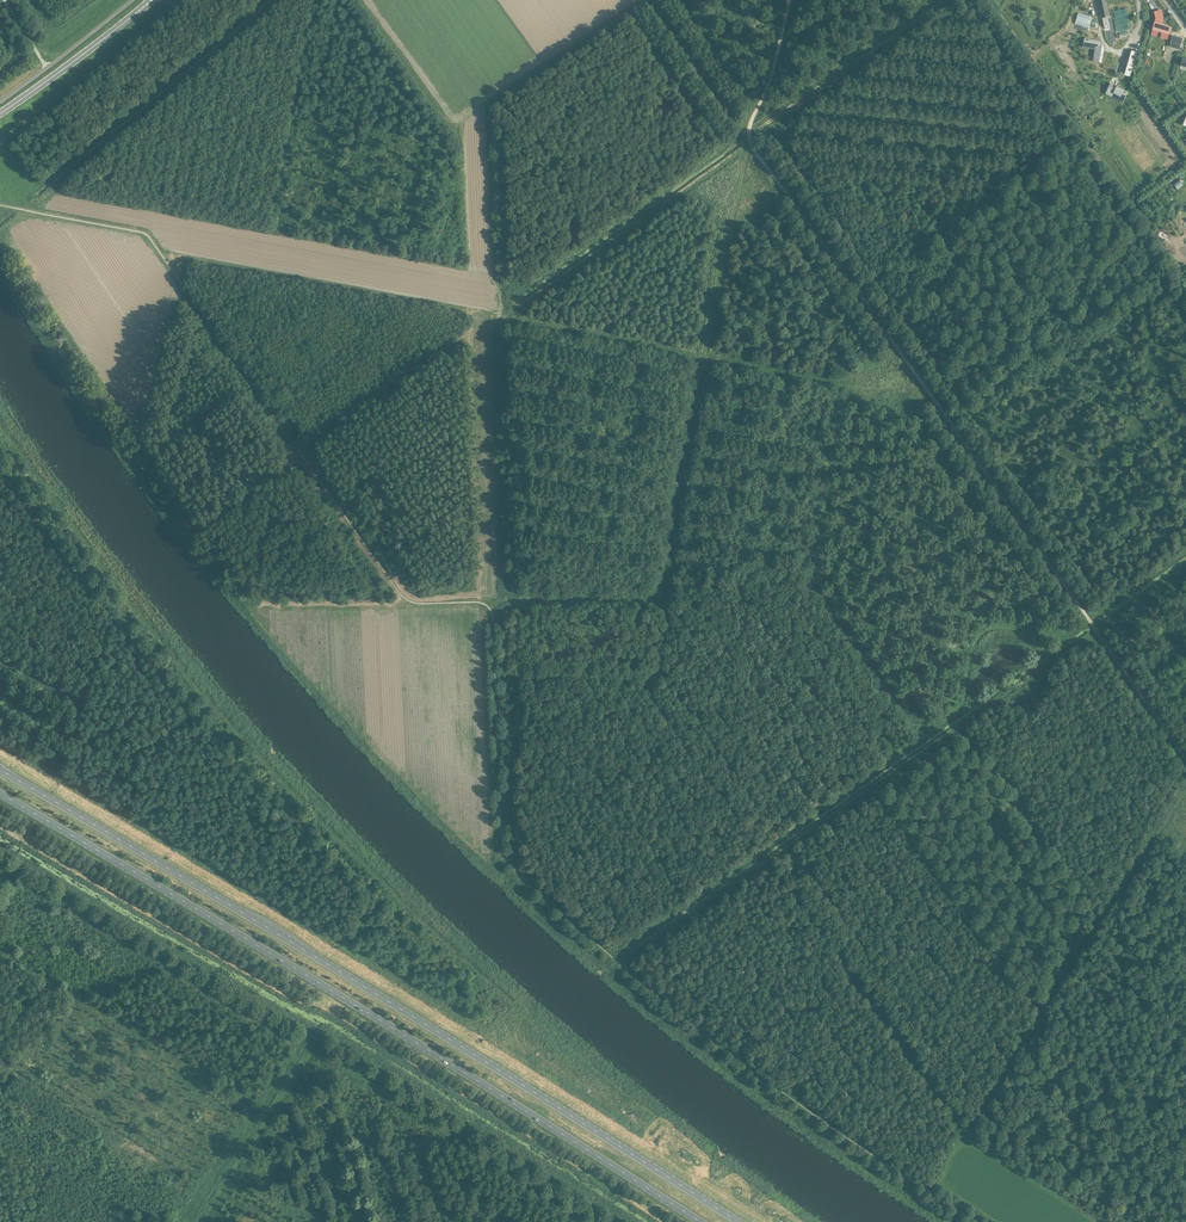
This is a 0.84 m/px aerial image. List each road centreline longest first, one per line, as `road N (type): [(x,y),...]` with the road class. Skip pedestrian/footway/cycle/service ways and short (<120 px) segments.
road 1 (primary): [(738,1221),(0,770)]
road 2 (primary): [(0,792),(699,1221)]
road 3 (track): [(750,145),(1185,758)]
road 4 (track): [(189,1221),(303,1045)]
road 5 (track): [(202,1221),(312,1051)]
road 6 (secondary): [(0,114),(152,0)]
road 7 (track): [(790,0),(750,145)]
road 8 (track): [(678,0),(758,108)]

